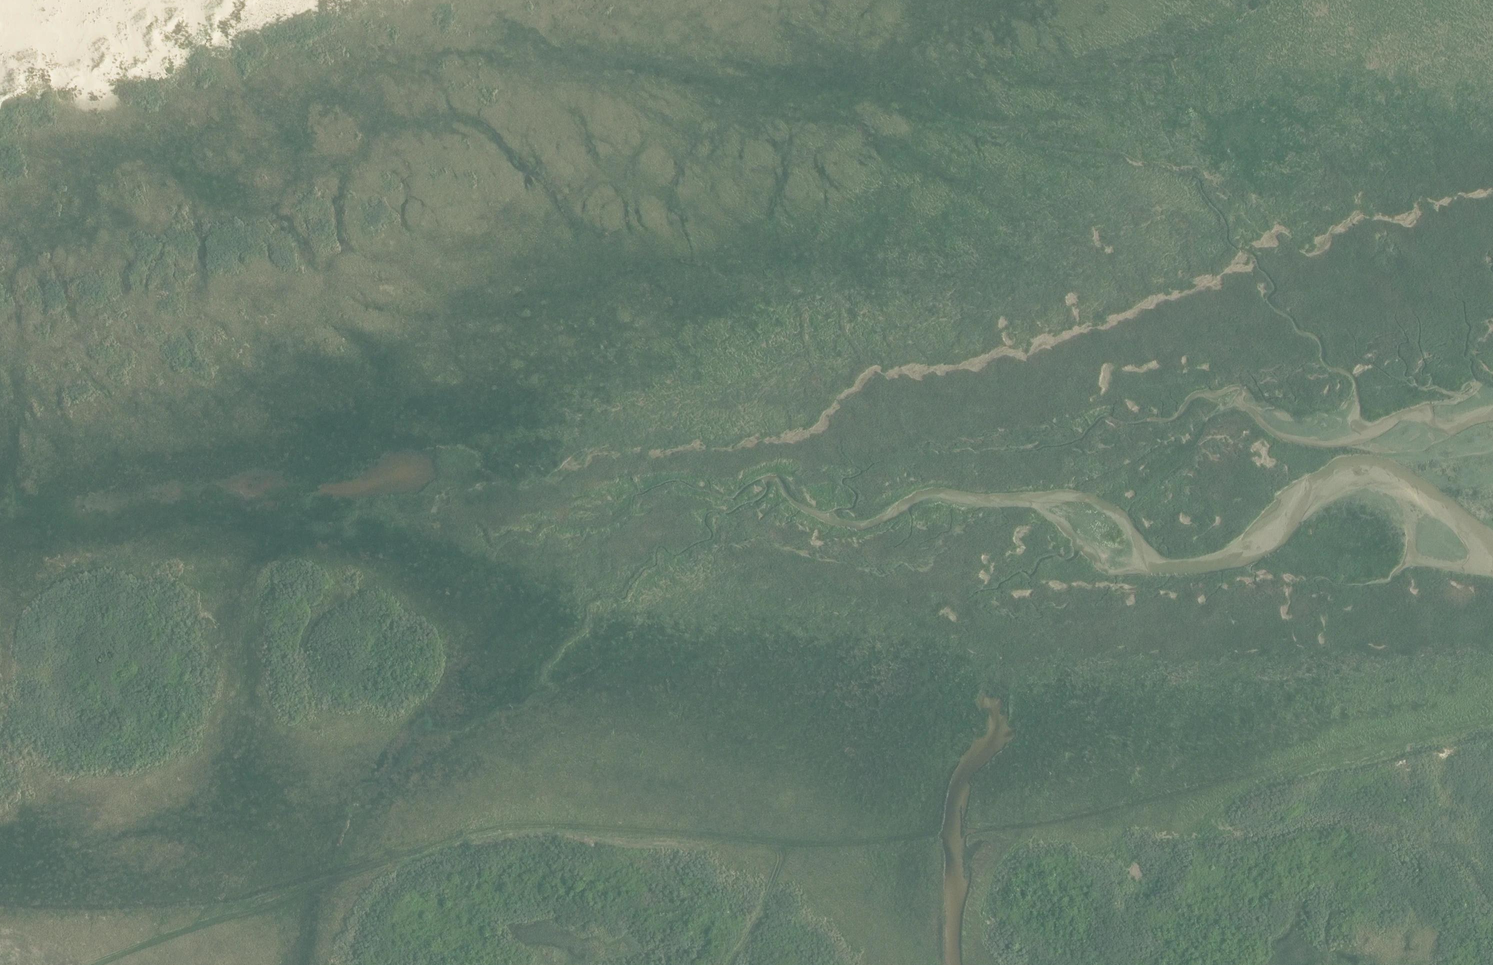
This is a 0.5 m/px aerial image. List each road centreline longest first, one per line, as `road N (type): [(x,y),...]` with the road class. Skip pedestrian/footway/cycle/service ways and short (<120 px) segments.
road 1 (track): [(100,964),(295,899),(343,871)]

